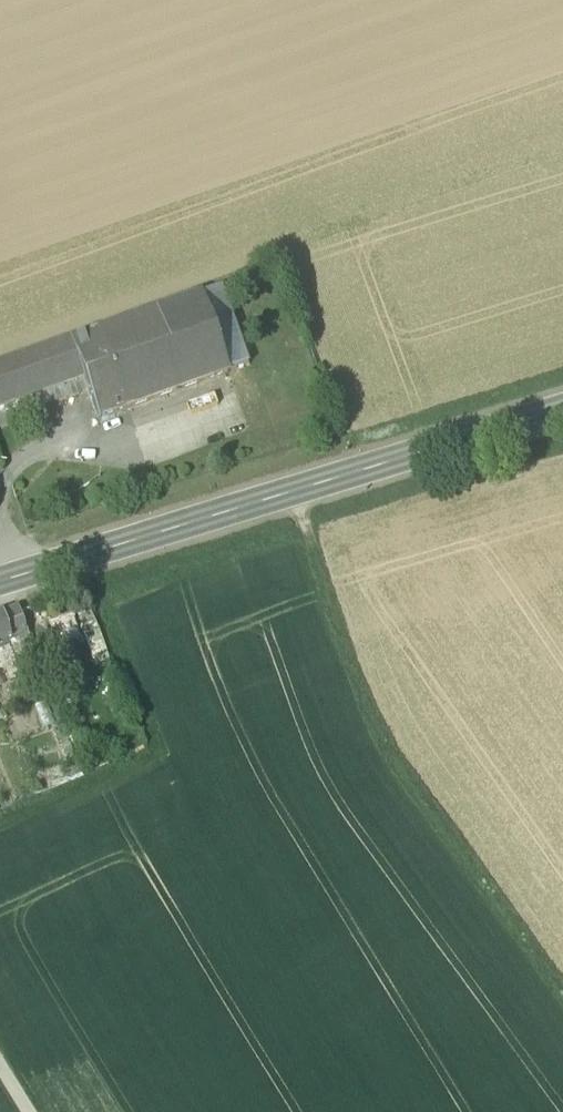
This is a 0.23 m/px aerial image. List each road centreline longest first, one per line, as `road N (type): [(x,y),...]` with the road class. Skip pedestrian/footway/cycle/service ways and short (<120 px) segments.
road 1 (secondary): [(562,411),(0,583)]
road 2 (track): [(298,492),(352,666),(381,725),(562,994)]

